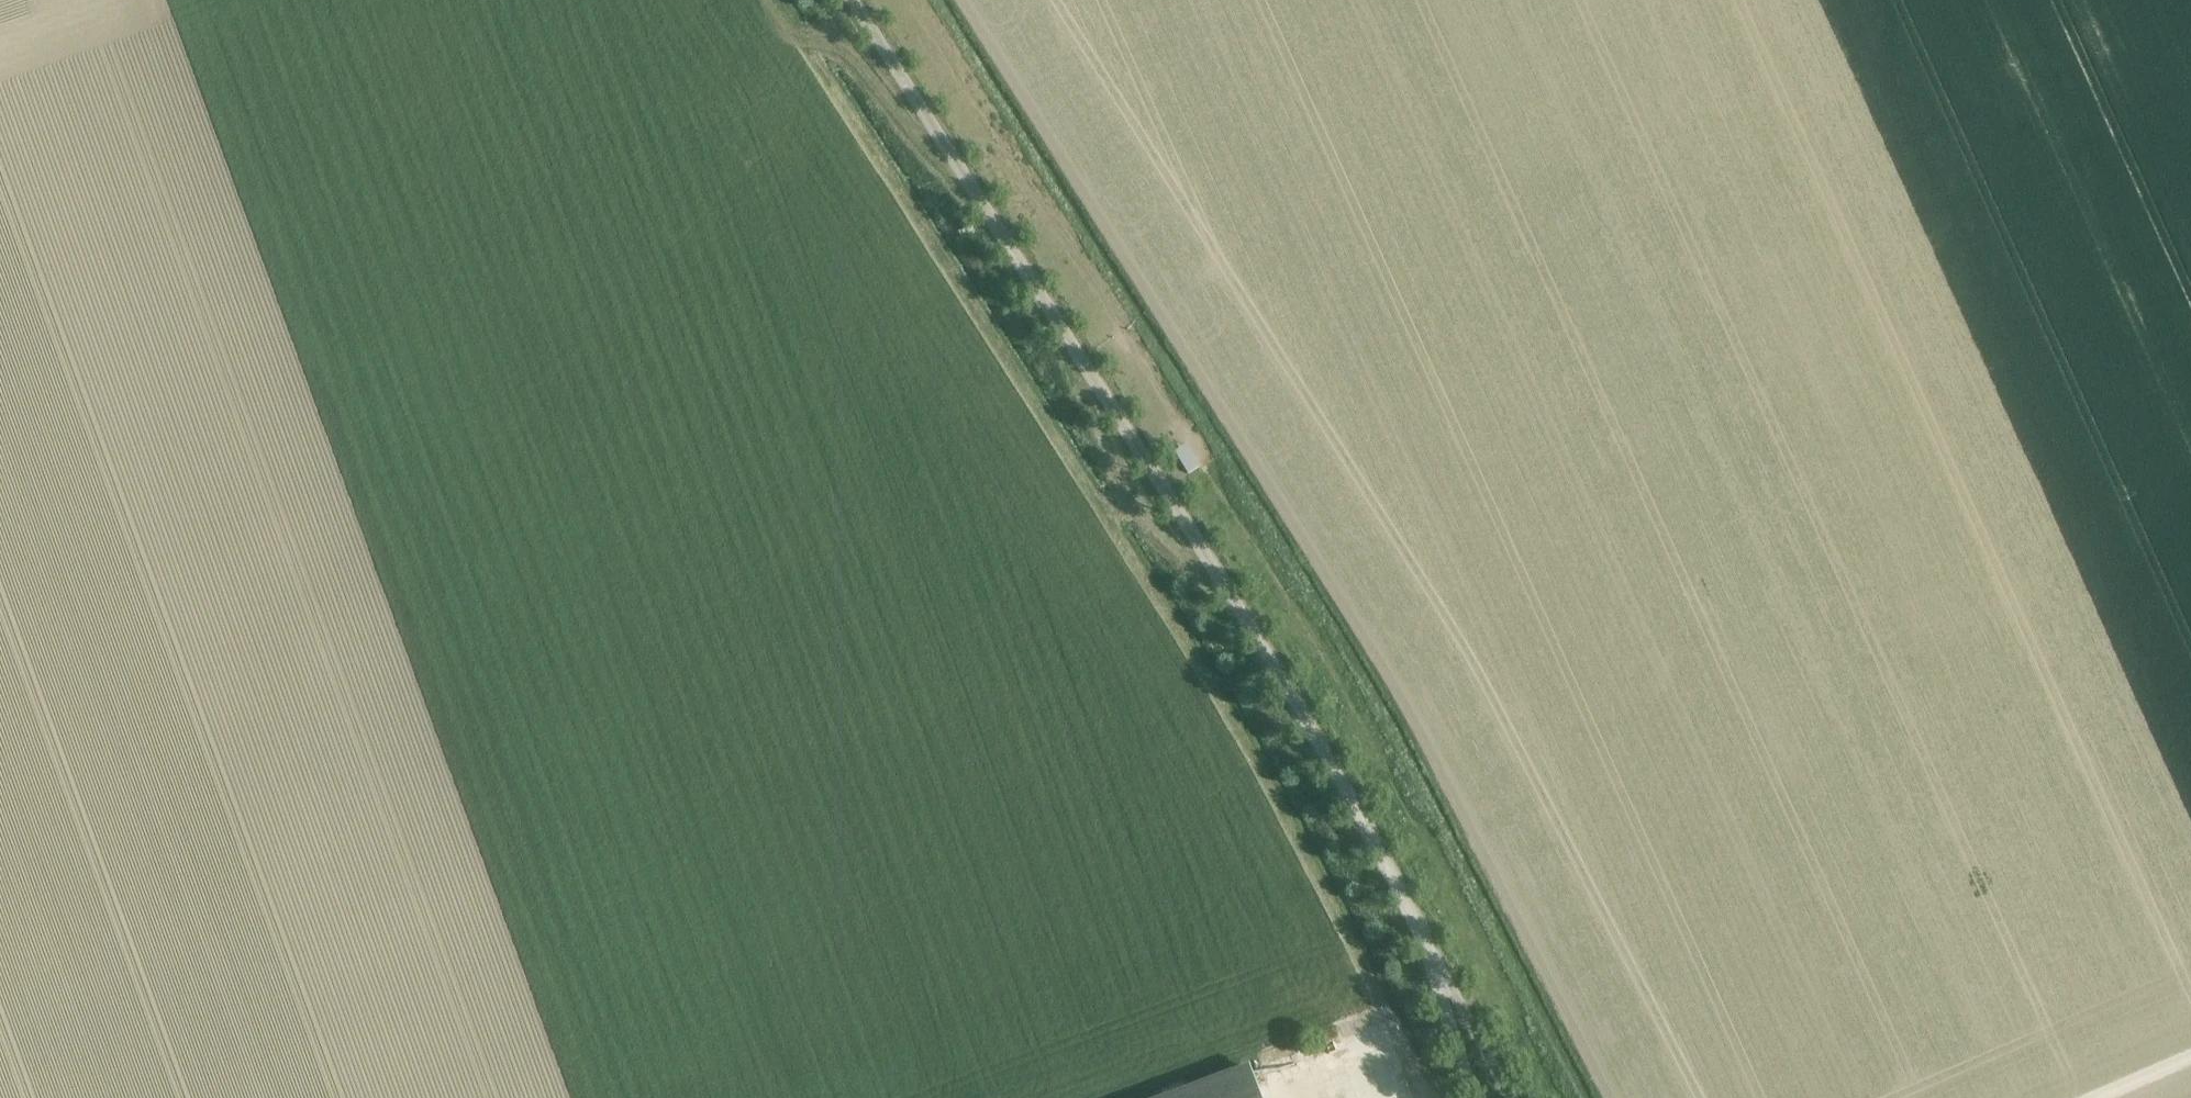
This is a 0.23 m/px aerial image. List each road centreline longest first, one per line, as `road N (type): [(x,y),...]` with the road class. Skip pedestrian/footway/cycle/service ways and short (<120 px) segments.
road 1 (unclassified): [(1506,1097),(1457,987),(1169,467),(863,0)]
road 2 (track): [(2079,1097),(2190,1051)]

